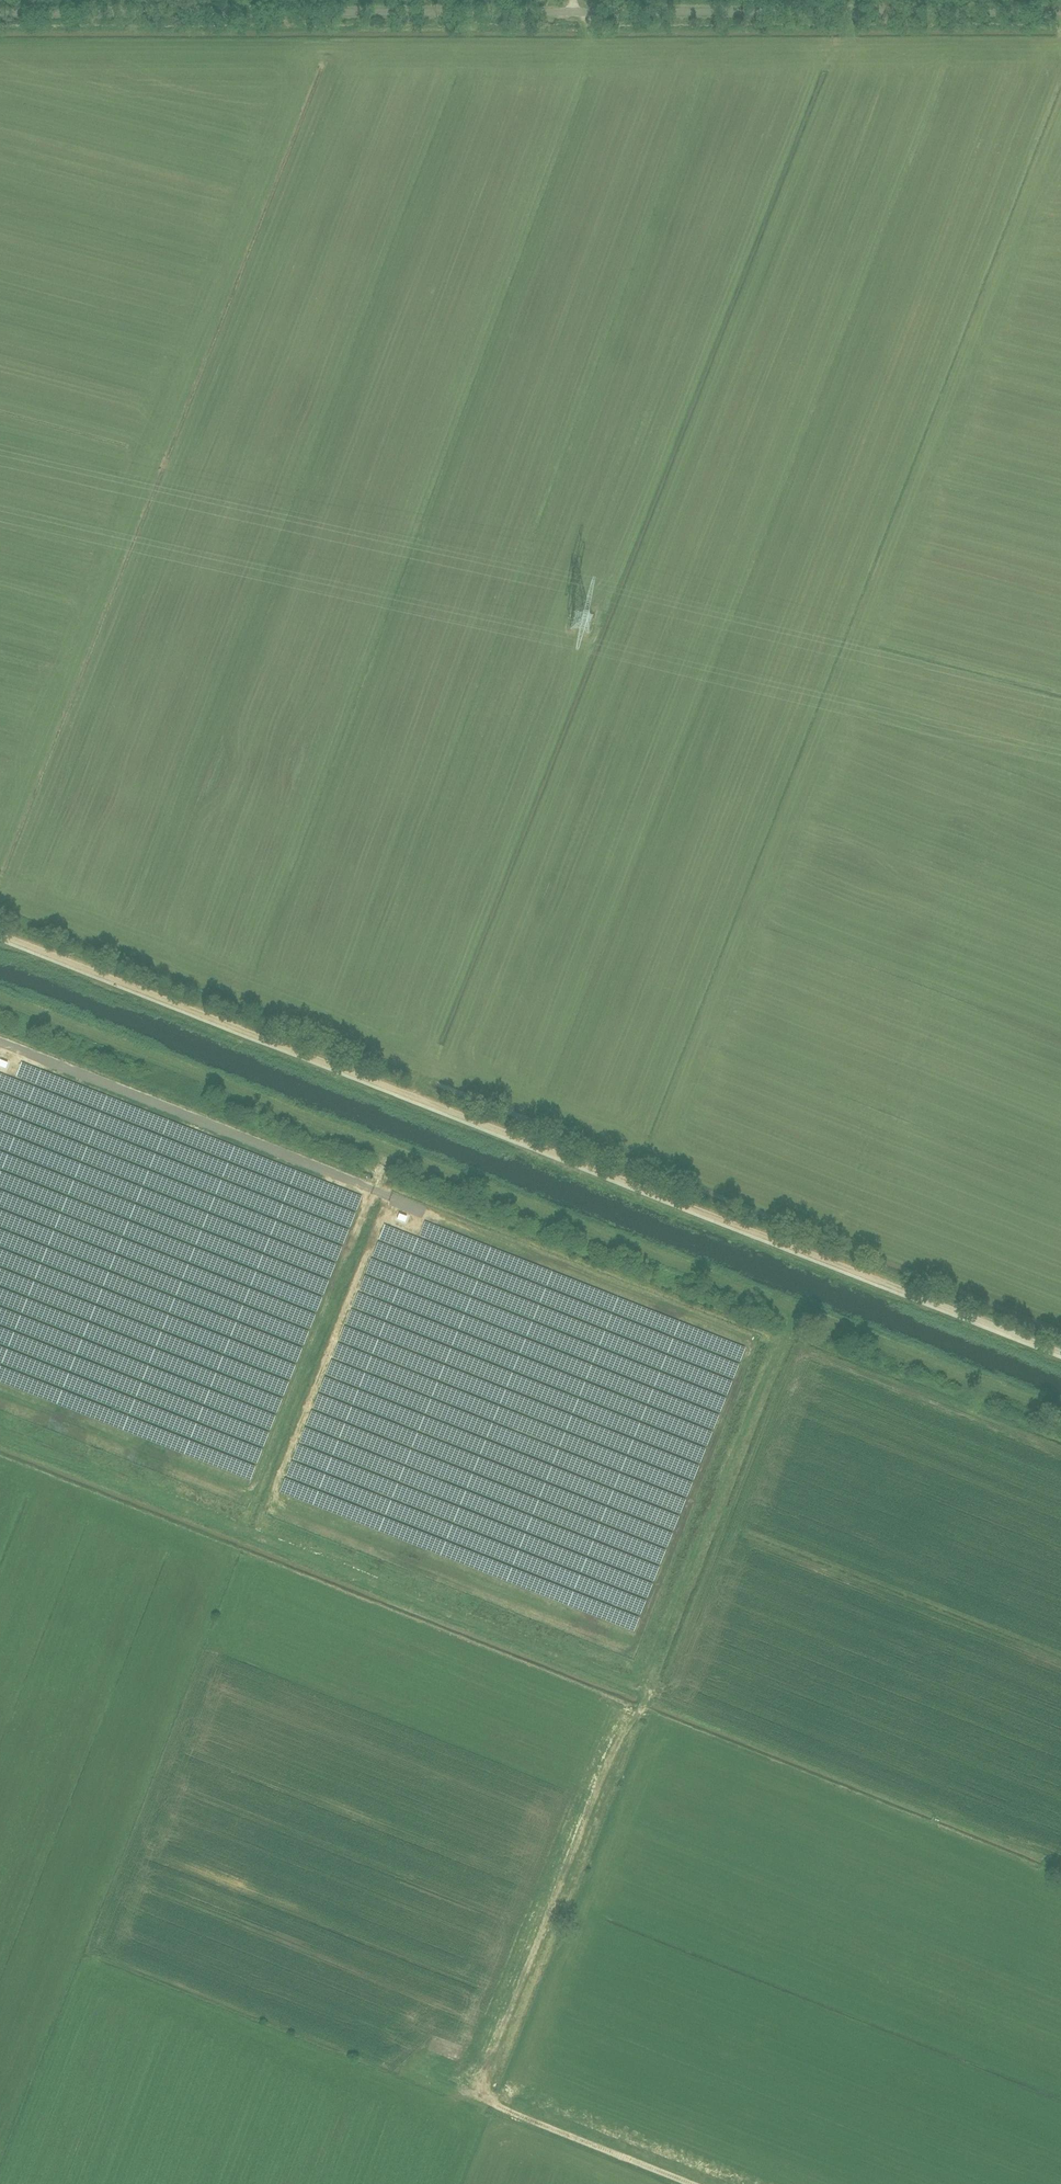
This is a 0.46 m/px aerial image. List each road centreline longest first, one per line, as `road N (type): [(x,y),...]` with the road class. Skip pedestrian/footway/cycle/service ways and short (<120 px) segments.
road 1 (track): [(1060,1352),(0,933)]
road 2 (track): [(0,1009),(369,1138),(1060,1416)]
road 3 (unclassified): [(1060,11),(0,12)]

